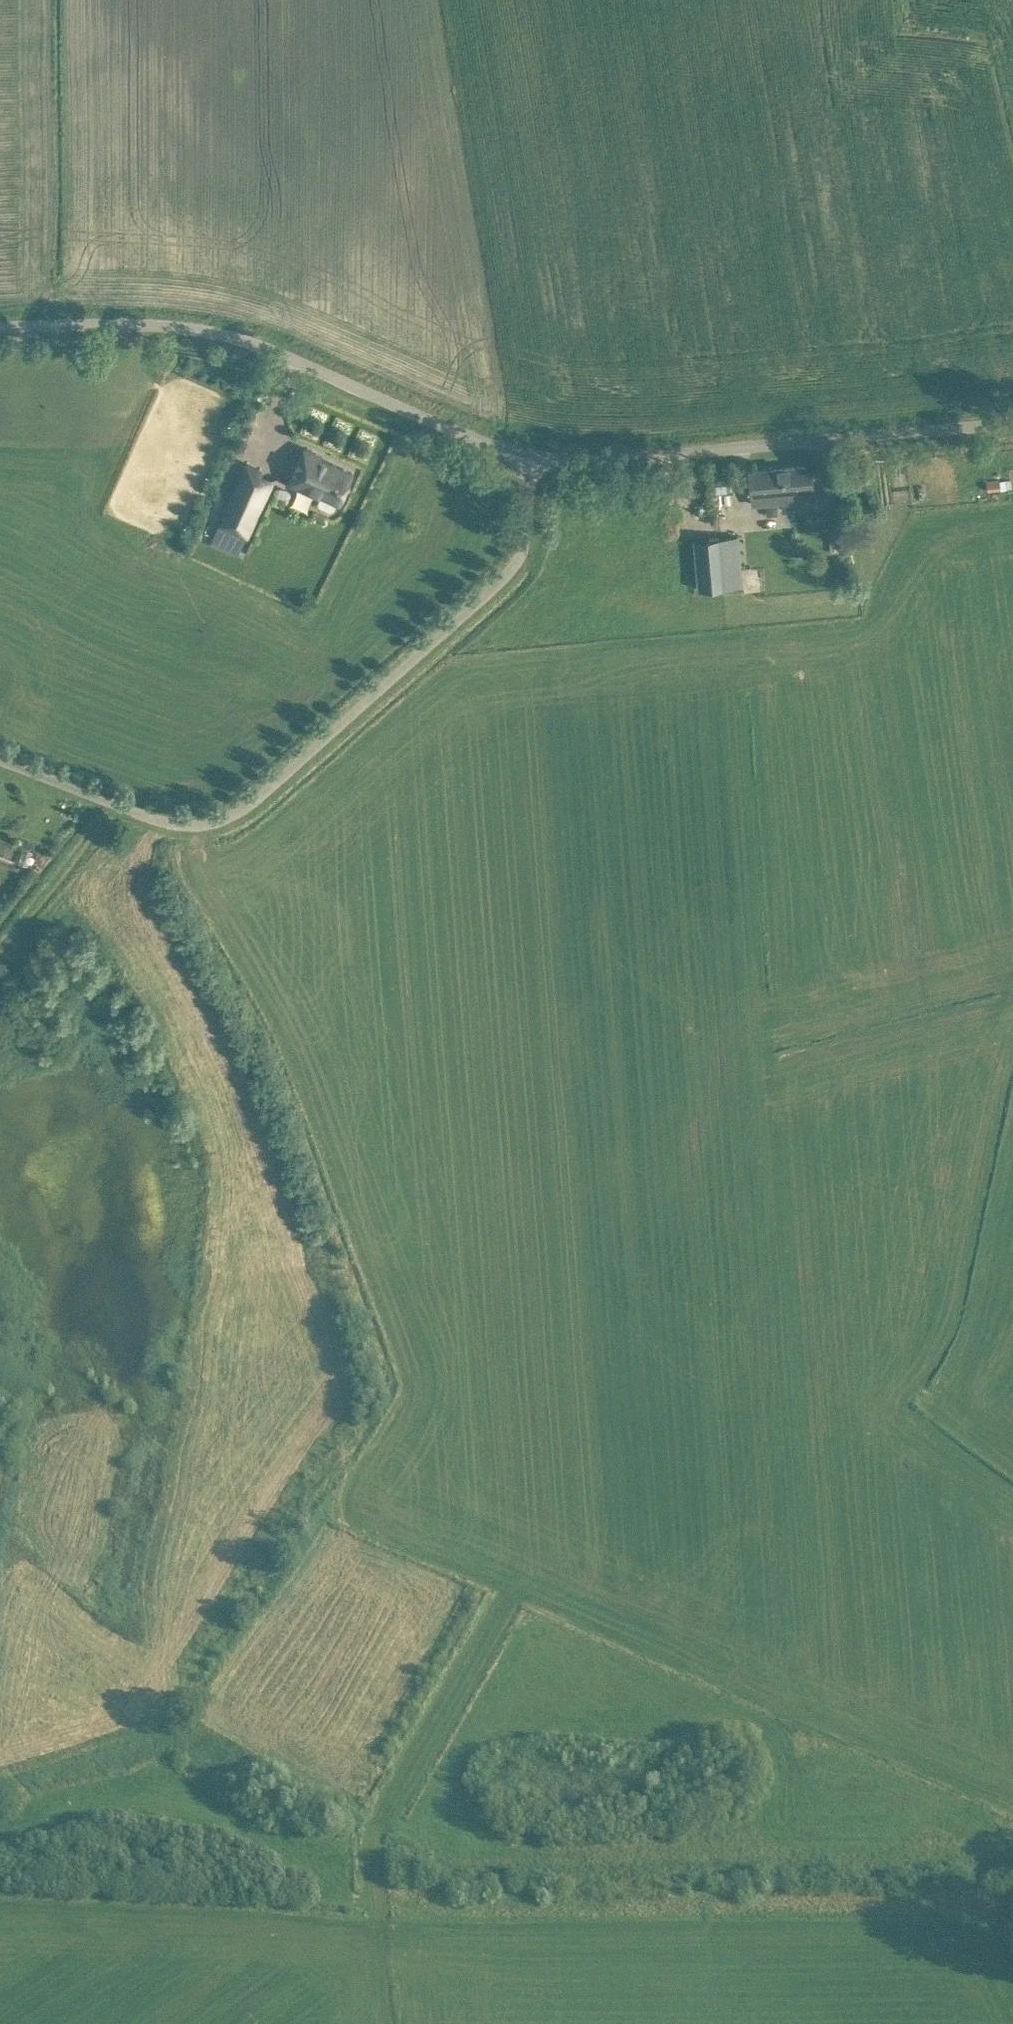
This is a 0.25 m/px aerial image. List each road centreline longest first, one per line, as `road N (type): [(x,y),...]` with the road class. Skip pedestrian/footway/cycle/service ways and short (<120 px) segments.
road 1 (unclassified): [(533,456),(525,547),(514,565),(236,814),(189,826),(156,819),(0,758)]
road 2 (unclassified): [(533,456),(260,346),(191,329),(0,327)]
road 3 (unclassified): [(1012,422),(584,461),(533,456)]

